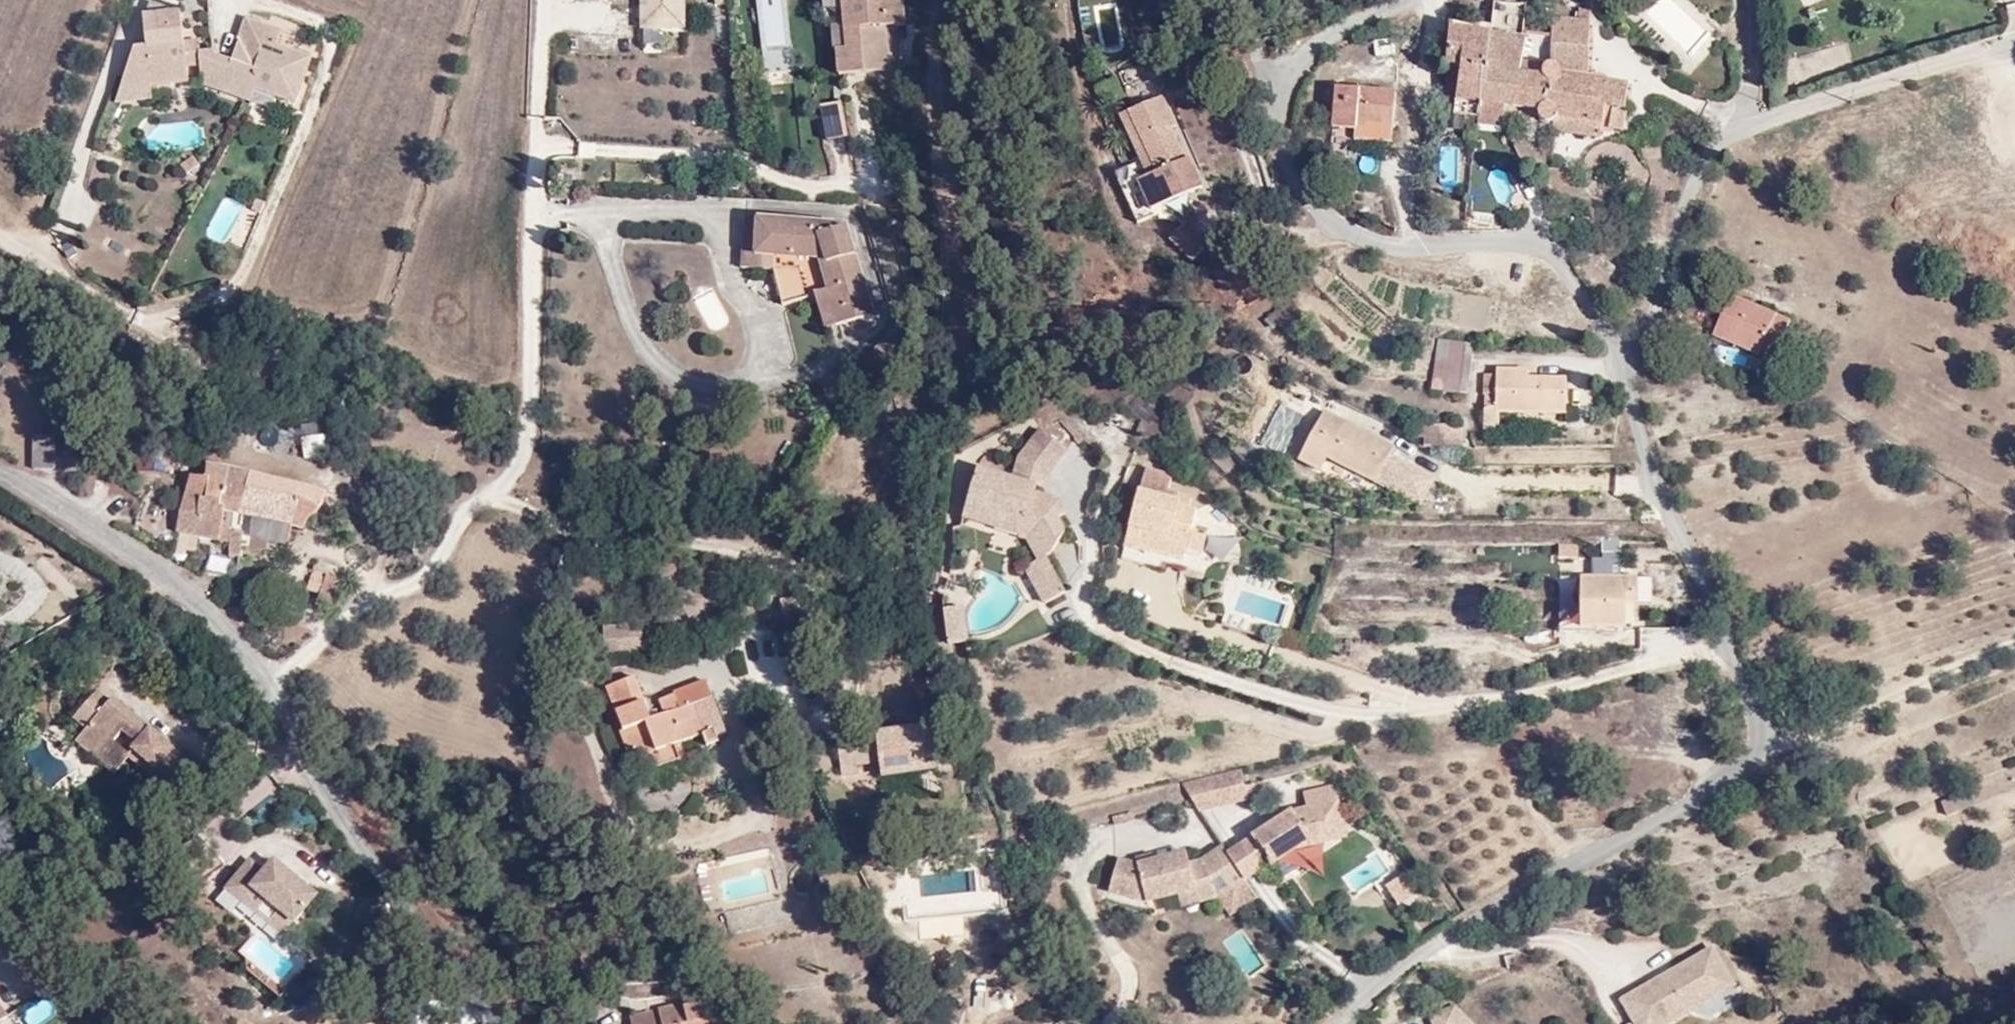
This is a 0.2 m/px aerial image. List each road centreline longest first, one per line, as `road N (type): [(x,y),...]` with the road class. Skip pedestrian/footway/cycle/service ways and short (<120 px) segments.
road 1 (unclassified): [(1348,1023),(1523,890),(1741,782),(1769,760),(1777,741),(1638,427),(1634,360)]
road 2 (unclassified): [(500,1023),(403,910),(201,573),(0,463)]
road 3 (unclassified): [(1634,360),(1550,252),(1519,242),(1462,251),(1390,247),(1342,222),(1301,170),(1294,93),(1317,62),(1419,0)]
road 4 (unclassified): [(1634,360),(1711,139),(2014,41)]

